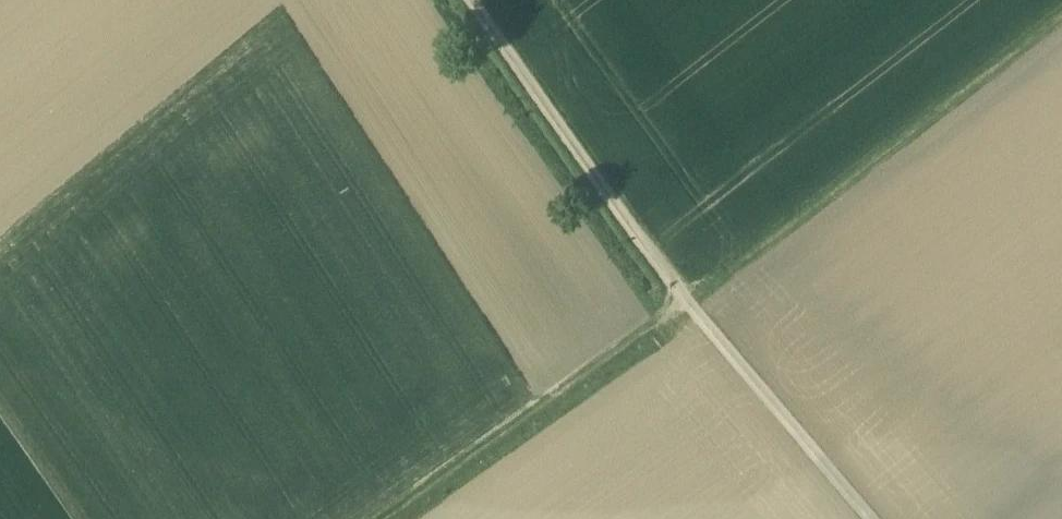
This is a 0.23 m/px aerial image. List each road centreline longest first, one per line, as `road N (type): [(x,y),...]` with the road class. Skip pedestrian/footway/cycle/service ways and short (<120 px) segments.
road 1 (track): [(478,0),(689,300),(872,518)]
road 2 (track): [(689,300),(1061,23)]
road 3 (track): [(689,300),(390,518)]

